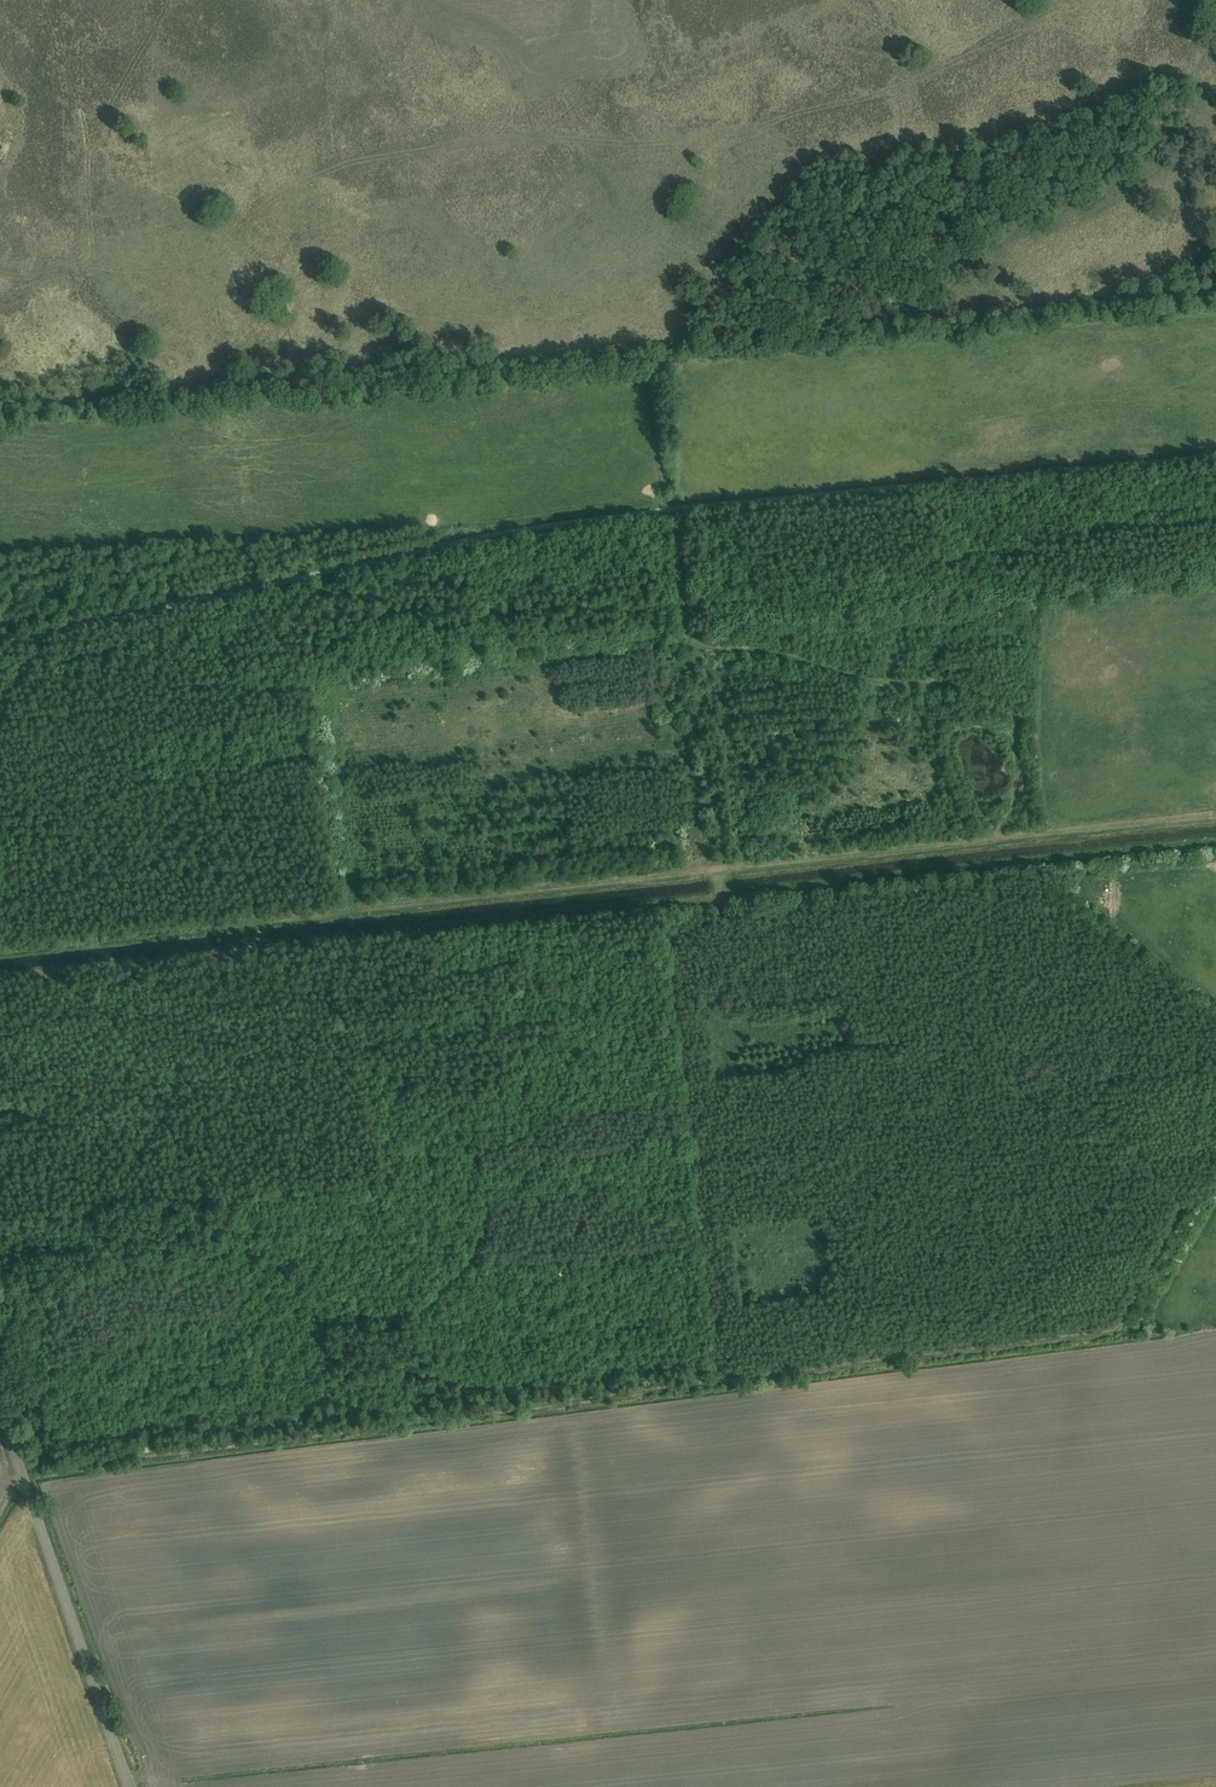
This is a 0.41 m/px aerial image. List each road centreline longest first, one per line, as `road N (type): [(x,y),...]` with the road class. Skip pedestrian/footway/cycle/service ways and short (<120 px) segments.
road 1 (track): [(38,970),(717,894),(721,871),(1215,815)]
road 2 (track): [(0,954),(721,871)]
road 3 (unclassified): [(129,1786),(0,1412)]

